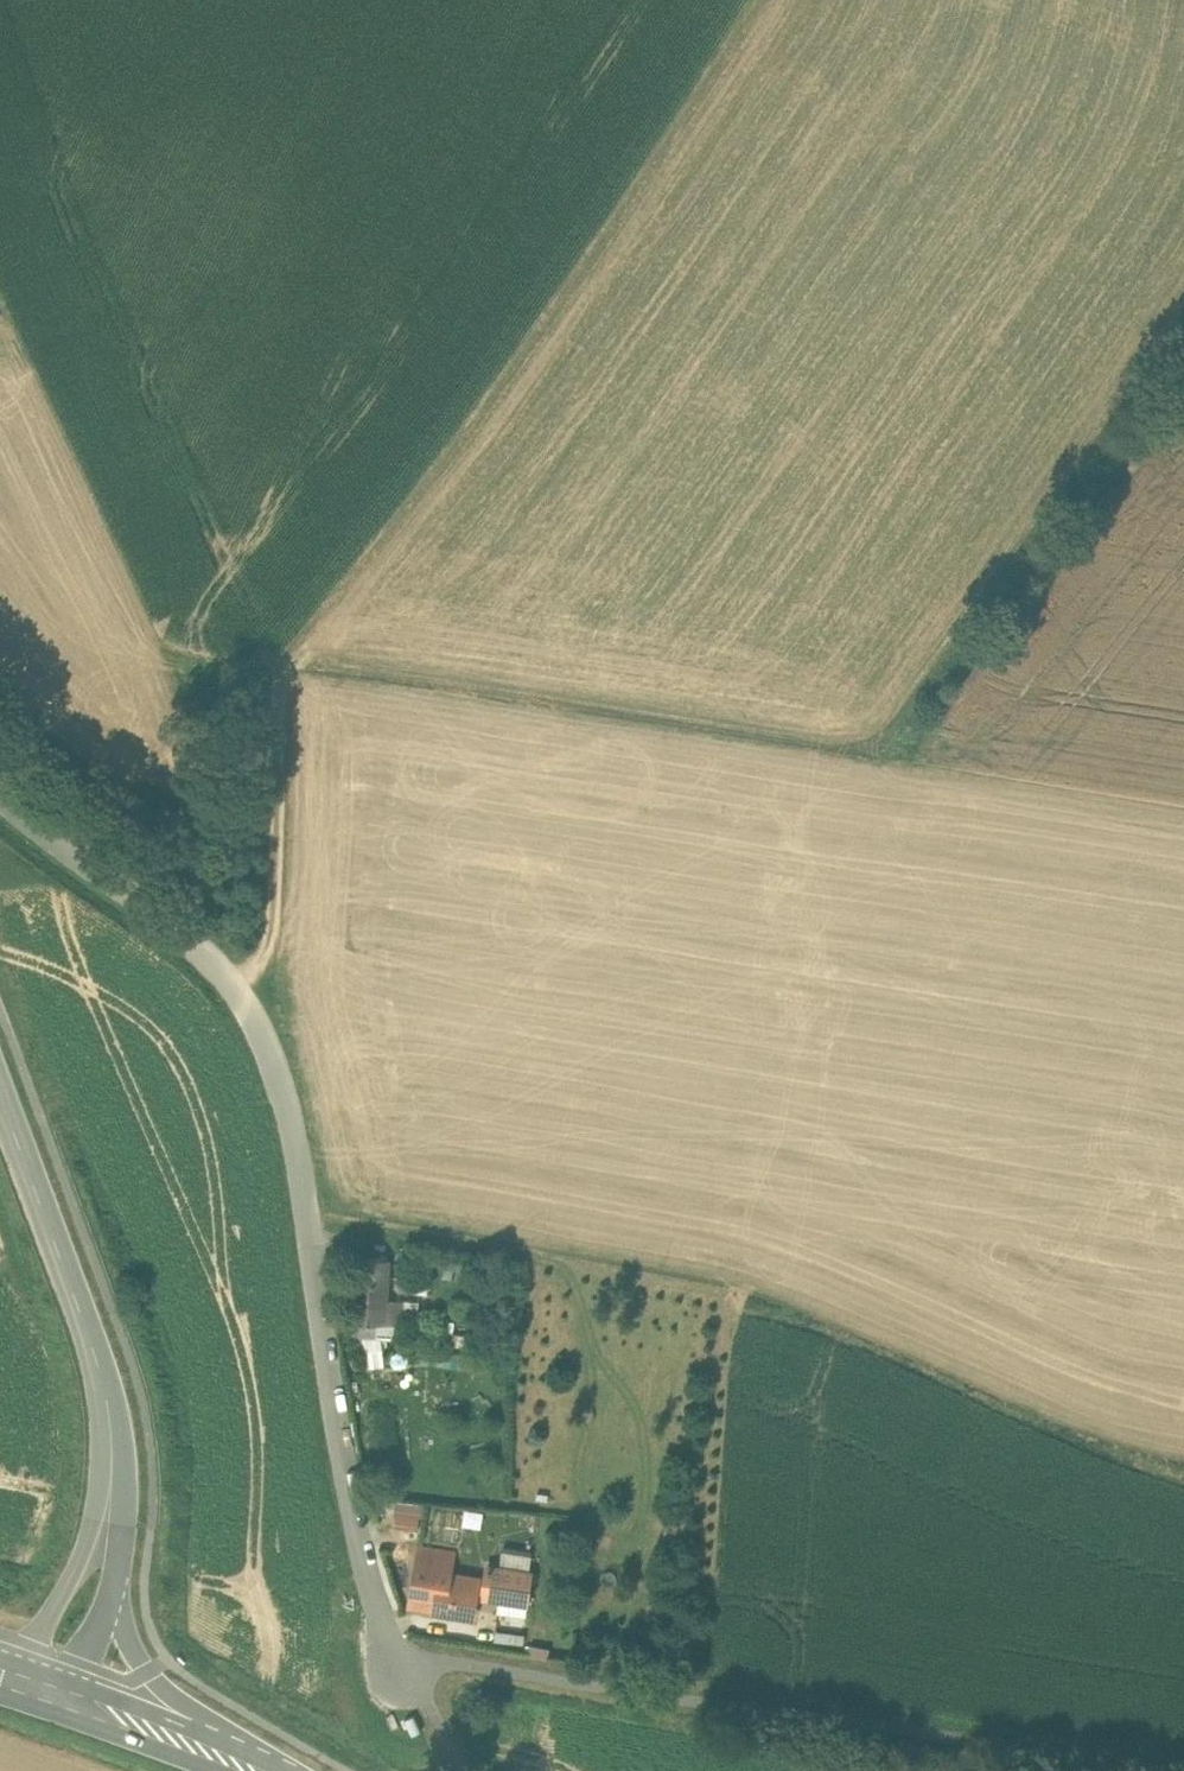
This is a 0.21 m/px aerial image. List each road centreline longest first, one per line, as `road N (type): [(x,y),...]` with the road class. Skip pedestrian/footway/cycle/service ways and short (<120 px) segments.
road 1 (residential): [(0,776),(176,918),(257,1012),(302,1135),(357,1510),(393,1653),(418,1681)]
road 2 (tertiary): [(113,1487),(103,1372),(0,1091)]
road 3 (tertiary): [(256,1769),(149,1671),(133,1644),(118,1574)]
road 4 (tertiary): [(113,1487),(24,1683)]
road 5 (secondary): [(256,1769),(75,1700)]
road 6 (tertiary): [(75,1700),(118,1574)]

